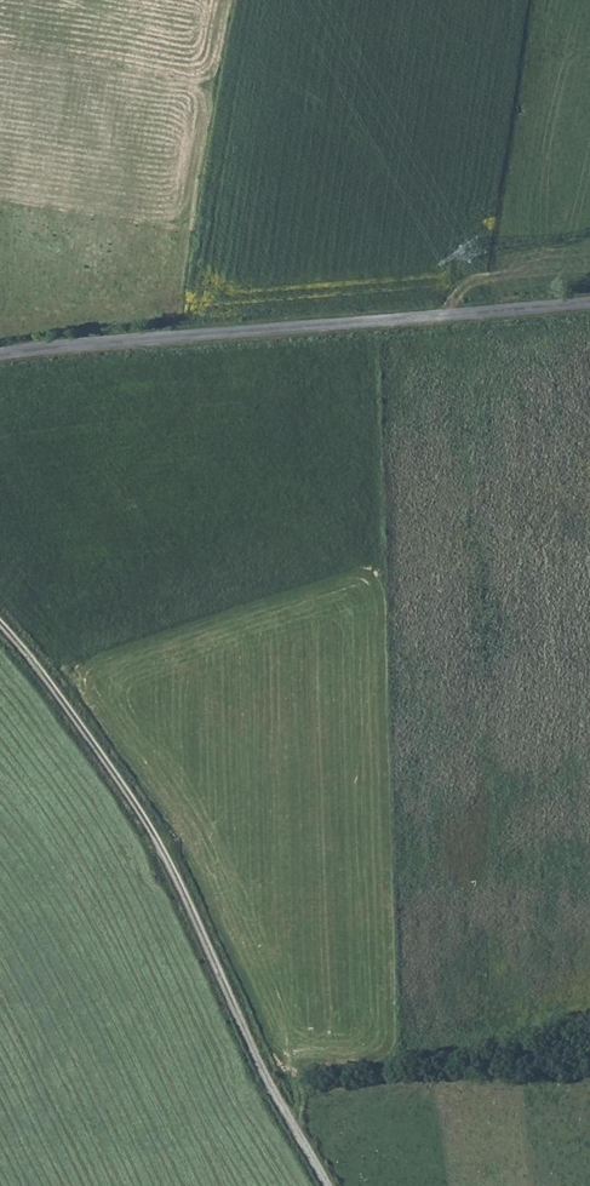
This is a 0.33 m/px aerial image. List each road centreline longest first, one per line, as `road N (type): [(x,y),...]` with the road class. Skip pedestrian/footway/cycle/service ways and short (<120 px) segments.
road 1 (track): [(328,1185),(251,1047),(150,829),(0,623)]
road 2 (unclassified): [(0,354),(589,303)]

